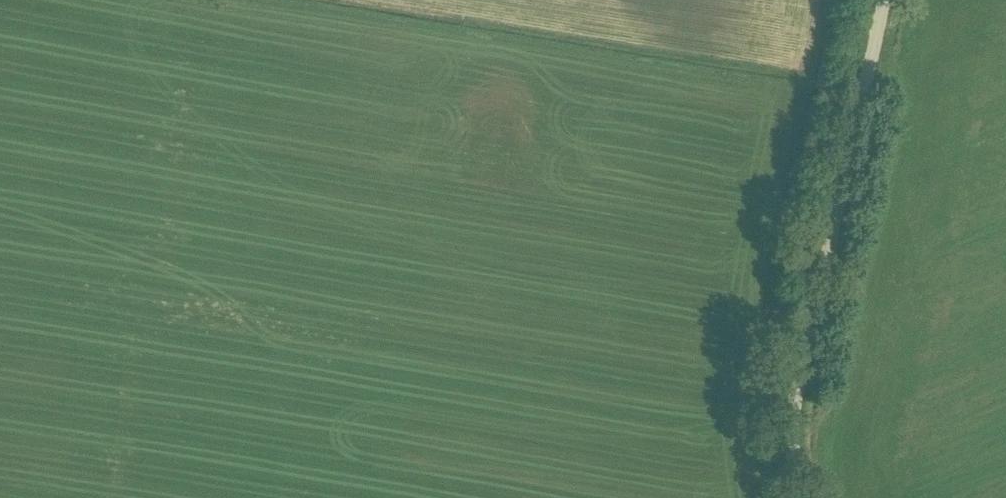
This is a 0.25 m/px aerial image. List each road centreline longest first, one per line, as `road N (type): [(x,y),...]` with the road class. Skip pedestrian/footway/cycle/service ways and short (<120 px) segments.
road 1 (unclassified): [(794,497),(791,435),(800,359),(884,0)]

